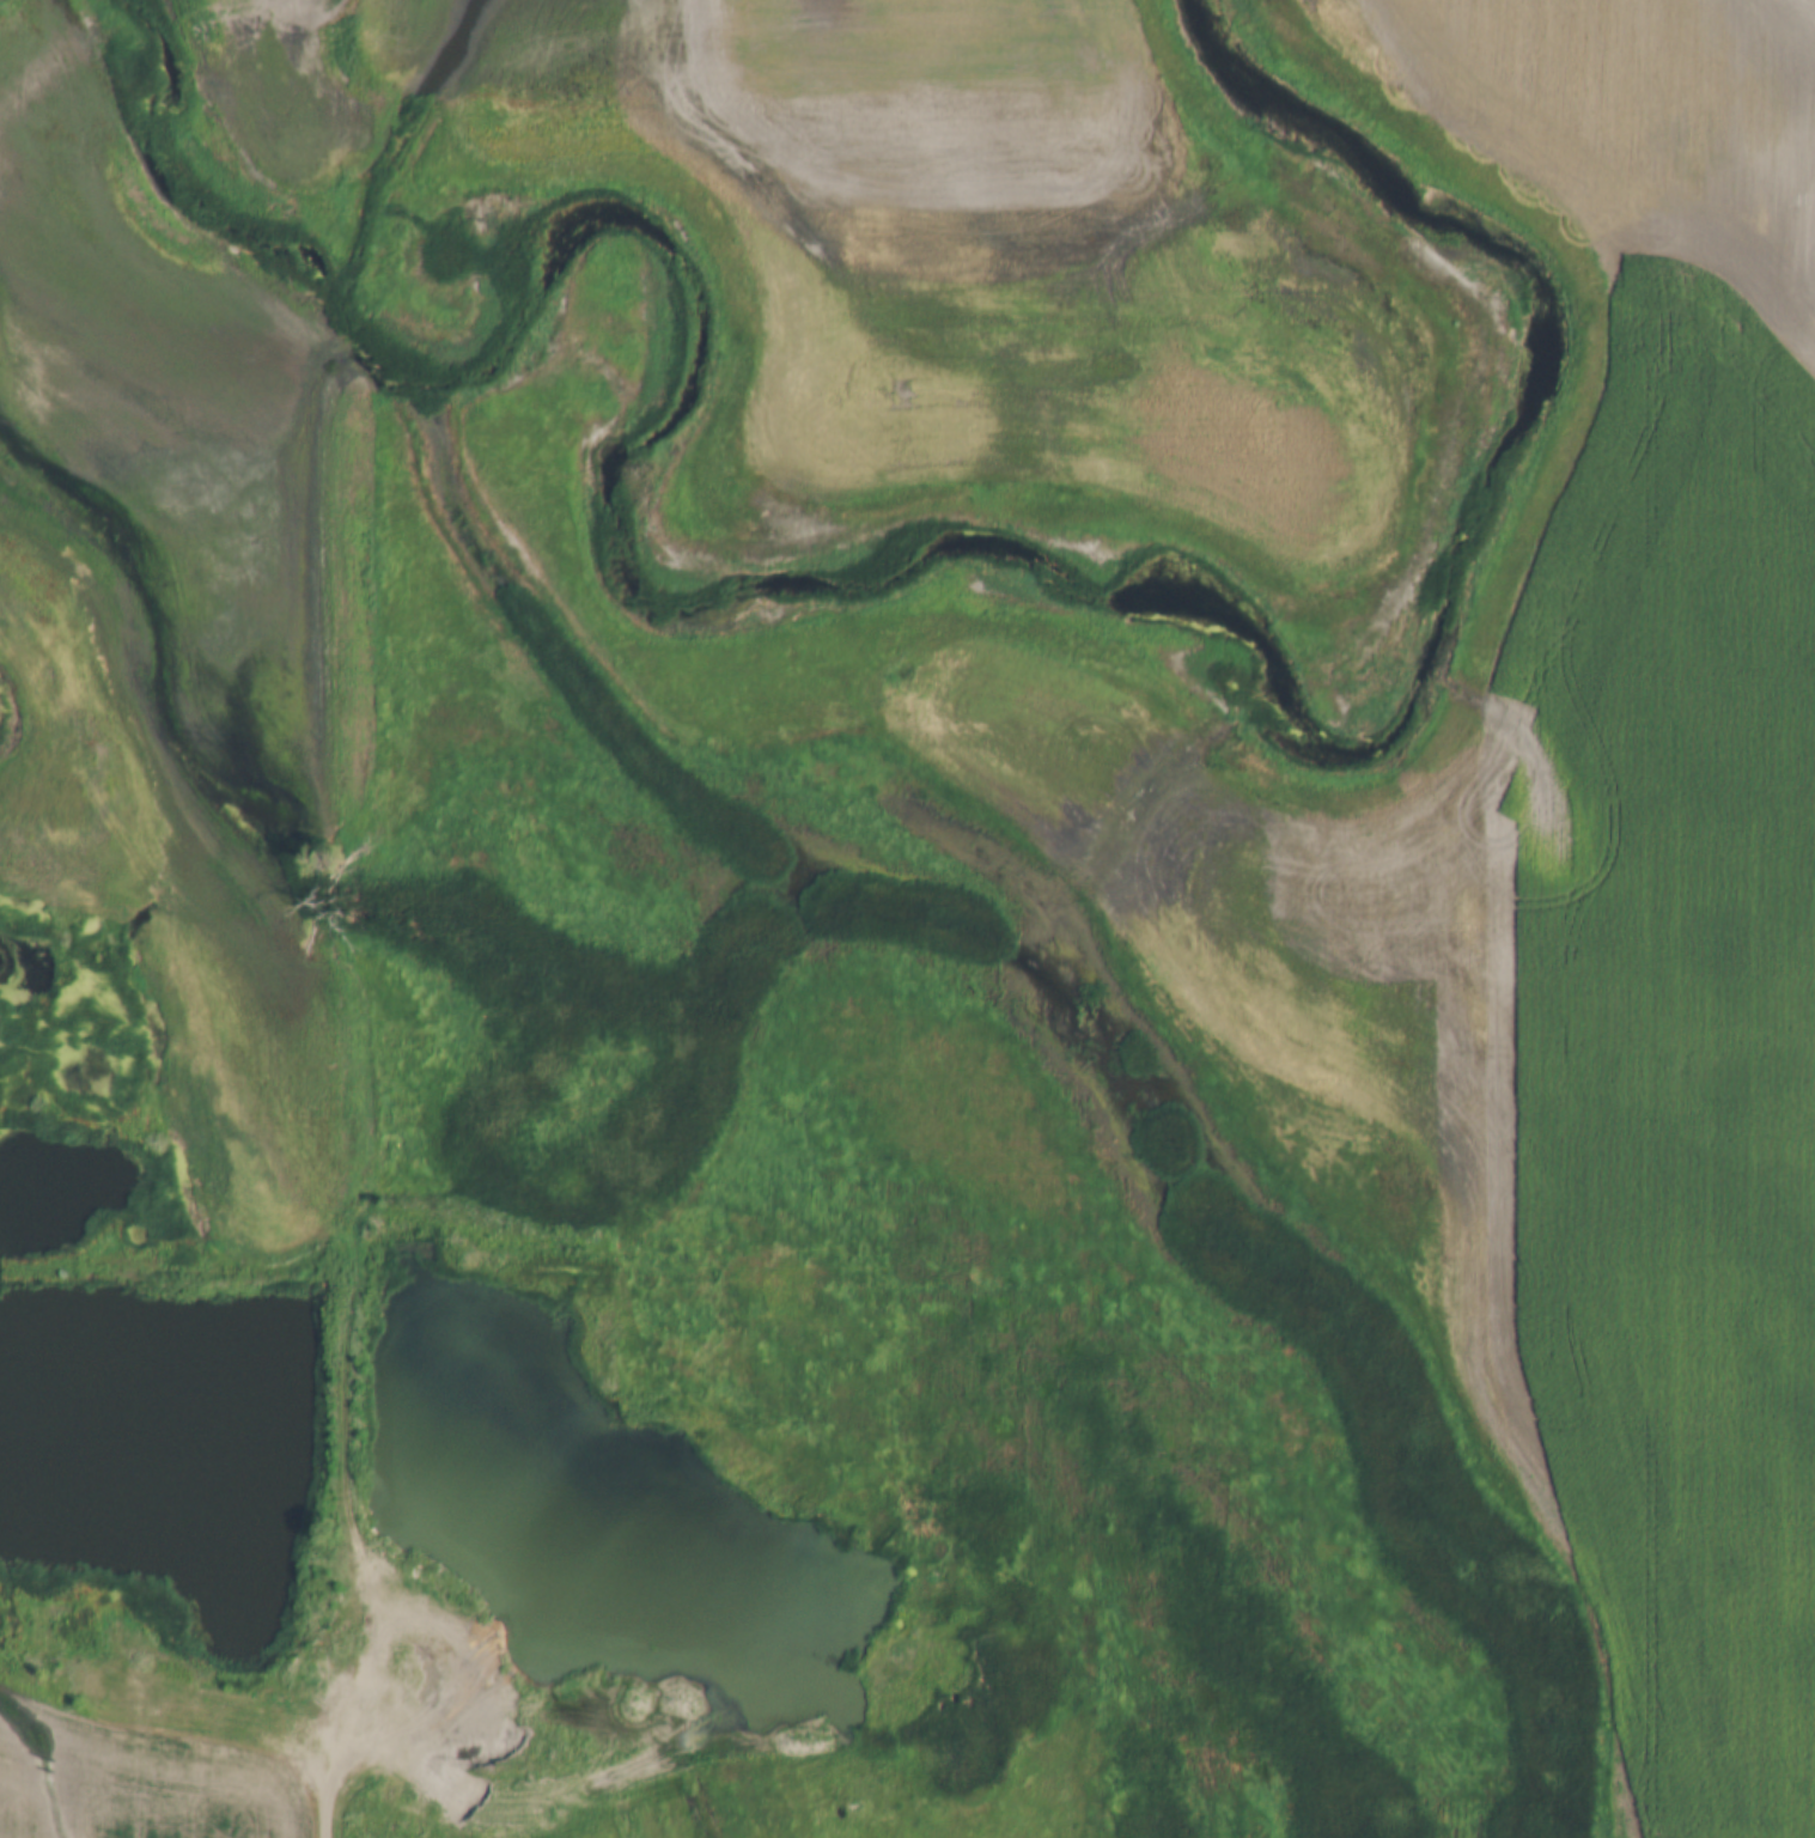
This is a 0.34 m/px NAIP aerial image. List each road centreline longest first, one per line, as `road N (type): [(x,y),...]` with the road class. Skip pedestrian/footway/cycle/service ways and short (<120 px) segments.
road 1 (track): [(0,843),(35,796),(45,750),(38,705),(0,639)]
road 2 (track): [(157,1039),(151,1014),(129,996),(67,987),(0,947)]

